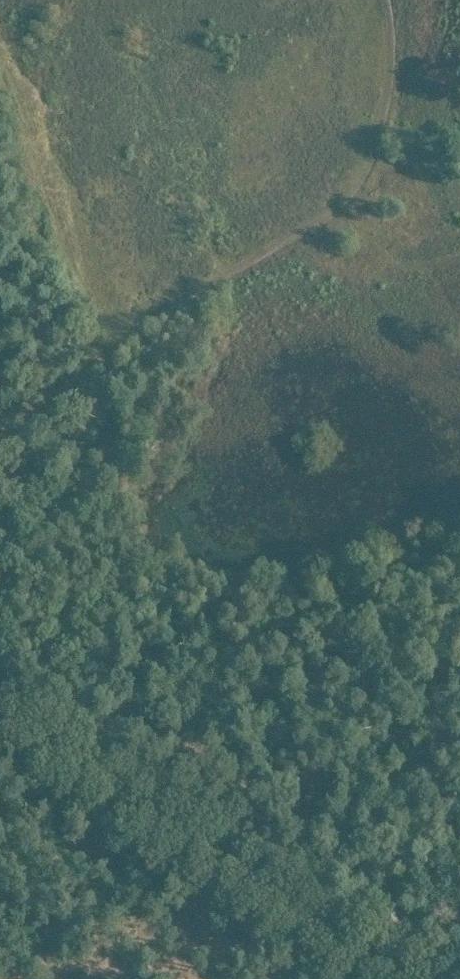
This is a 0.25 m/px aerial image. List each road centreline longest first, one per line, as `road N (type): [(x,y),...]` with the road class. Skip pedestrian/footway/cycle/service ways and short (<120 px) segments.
road 1 (track): [(0,437),(223,279),(359,201),(382,157),(394,97),(389,0)]
road 2 (track): [(401,978),(42,742),(0,700)]

